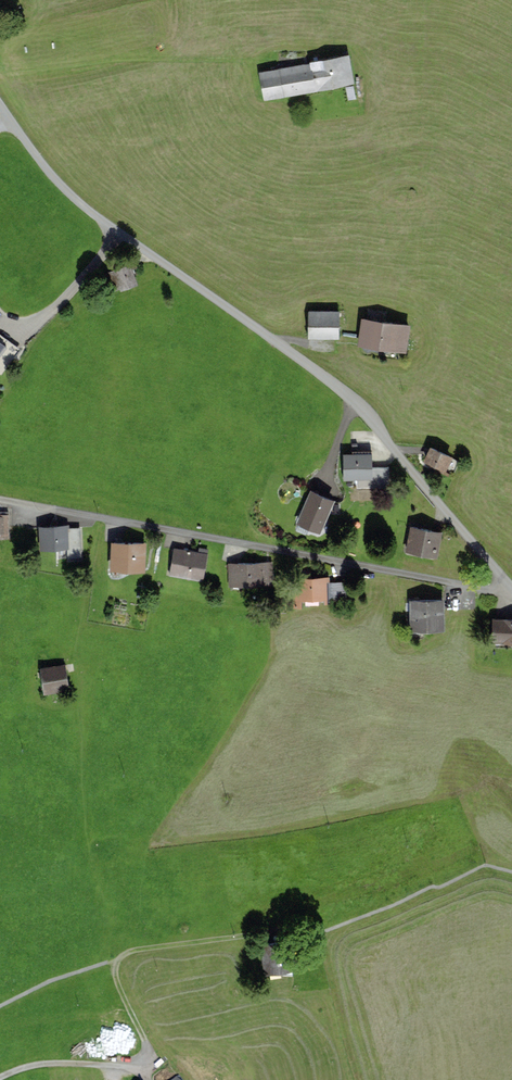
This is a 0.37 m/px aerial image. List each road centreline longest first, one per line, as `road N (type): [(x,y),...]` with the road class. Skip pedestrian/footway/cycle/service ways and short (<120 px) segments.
road 1 (unclassified): [(511,590),(364,414),(323,375),(76,198),(0,105)]
road 2 (track): [(0,1078),(64,1061),(134,1069),(149,1051),(119,990),(120,957),(293,928)]

